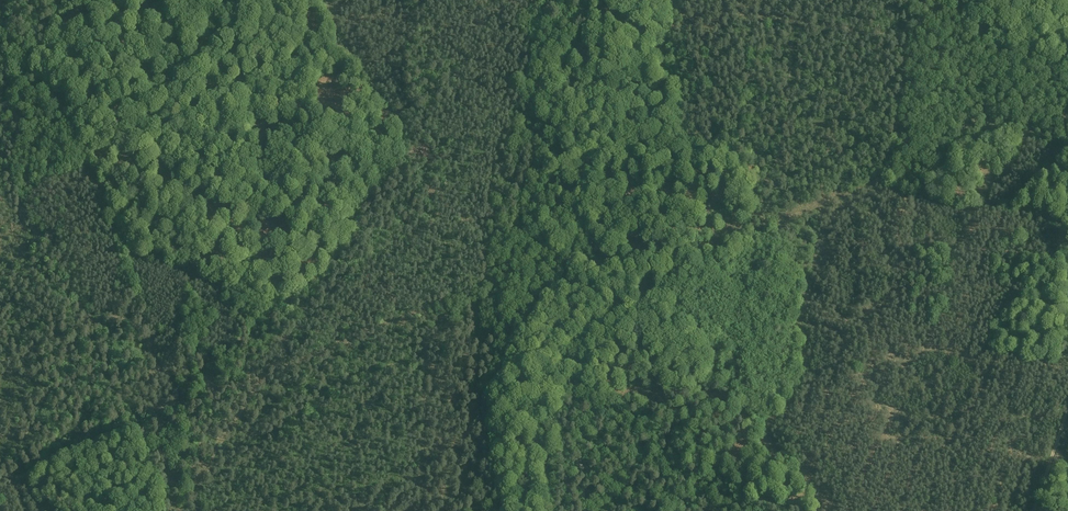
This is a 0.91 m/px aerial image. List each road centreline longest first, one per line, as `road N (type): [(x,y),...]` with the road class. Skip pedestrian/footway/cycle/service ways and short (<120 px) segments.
road 1 (track): [(570,281),(492,280),(211,396),(156,369),(134,332),(112,320),(0,365)]
road 2 (track): [(585,510),(570,281),(611,0)]
road 3 (track): [(0,107),(63,72),(139,0)]

